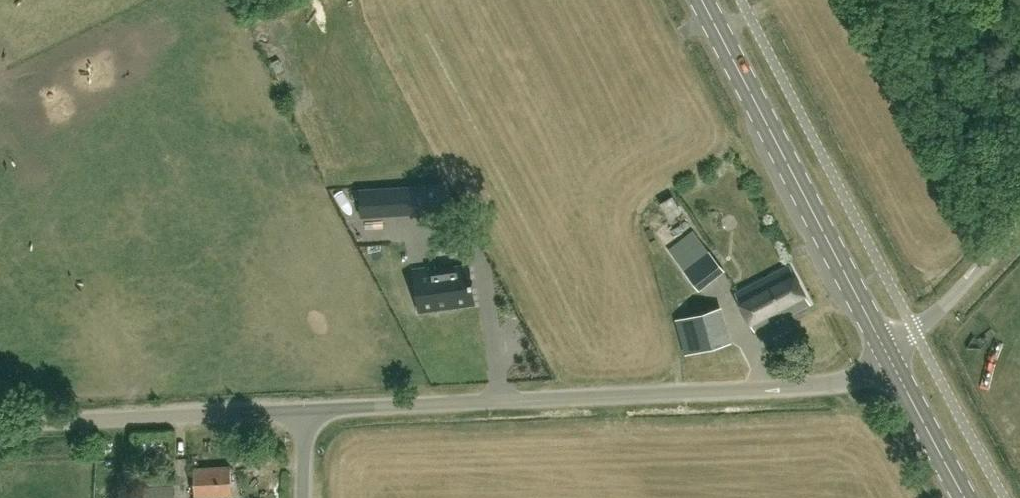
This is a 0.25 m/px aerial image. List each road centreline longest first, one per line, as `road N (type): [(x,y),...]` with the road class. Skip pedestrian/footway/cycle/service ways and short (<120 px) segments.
road 1 (unclassified): [(298,412),(832,385),(891,356)]
road 2 (secondary): [(891,356),(703,0)]
road 3 (unclassified): [(0,426),(298,412)]
road 4 (unclassified): [(891,356),(1019,226)]
road 5 (secondary): [(970,497),(891,356)]

